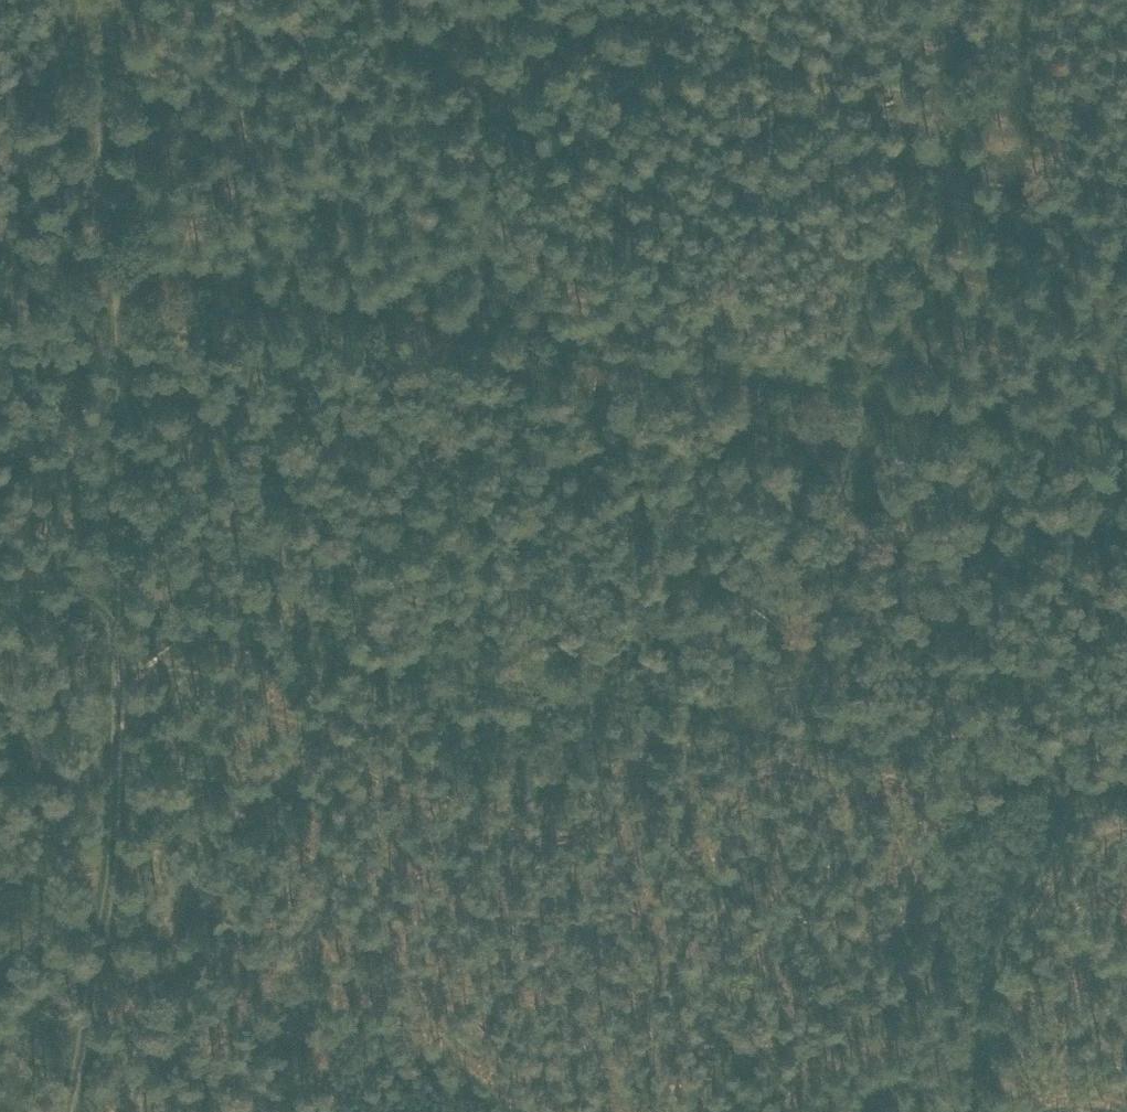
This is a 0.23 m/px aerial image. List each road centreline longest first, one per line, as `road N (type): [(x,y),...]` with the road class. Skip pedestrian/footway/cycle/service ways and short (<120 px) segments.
road 1 (track): [(88,0),(118,290),(110,892),(60,1111)]

